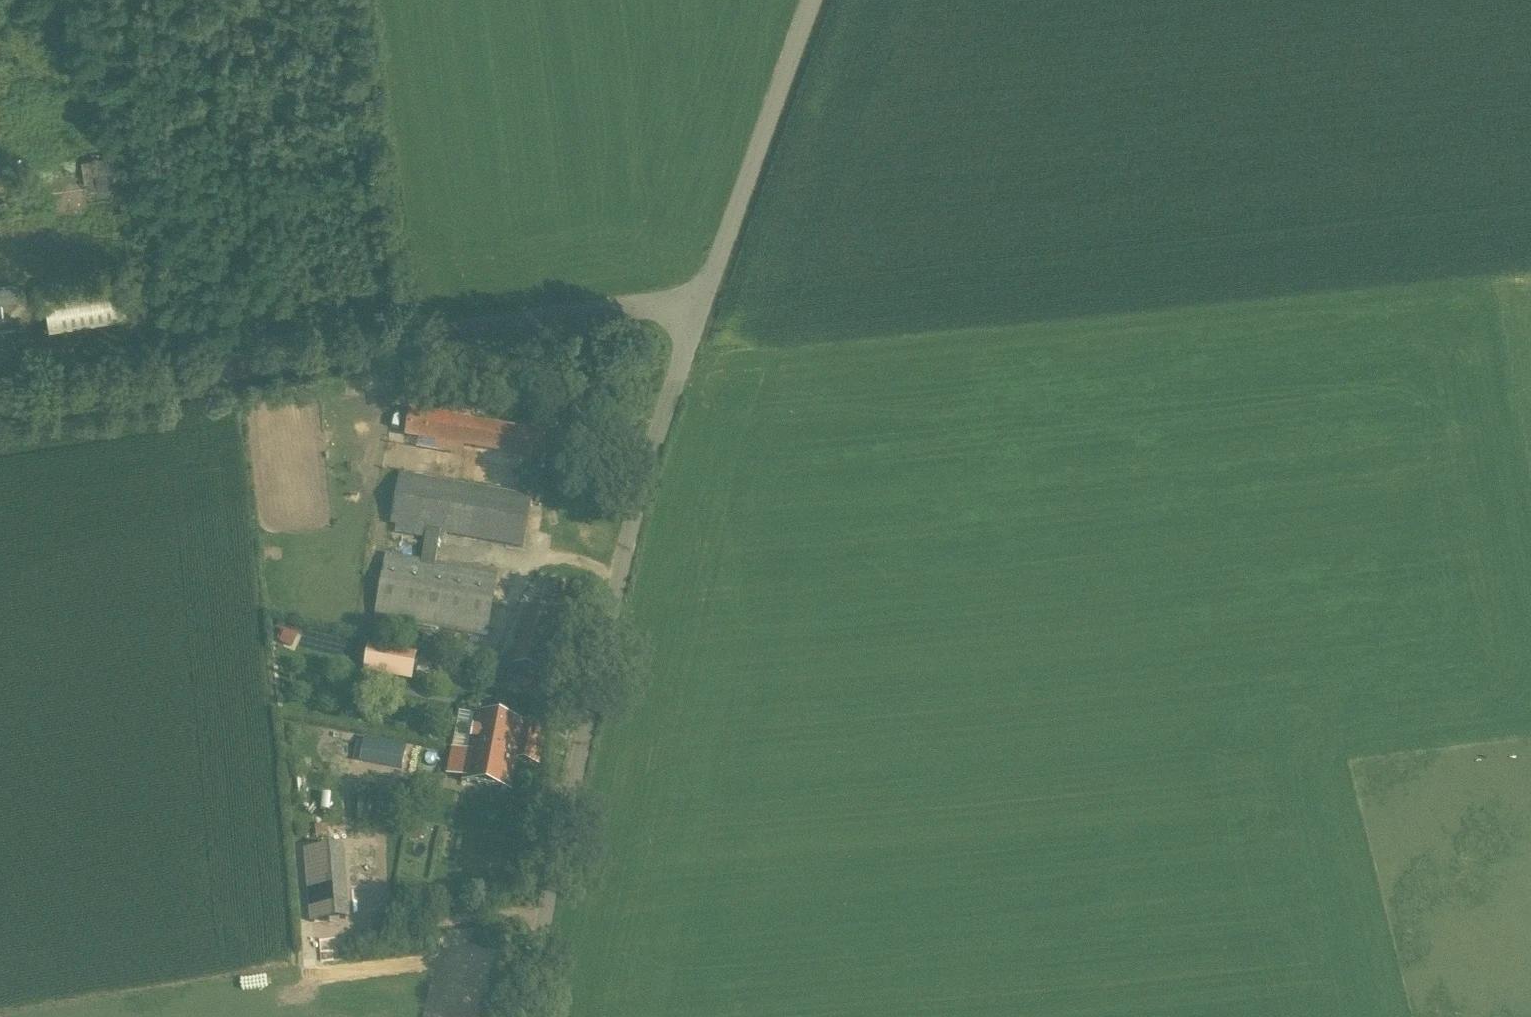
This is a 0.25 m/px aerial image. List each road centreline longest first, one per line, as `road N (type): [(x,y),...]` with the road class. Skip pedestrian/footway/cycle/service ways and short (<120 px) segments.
road 1 (tertiary): [(525,1016),(636,499),(703,297)]
road 2 (unclassified): [(0,404),(703,297)]
road 3 (tertiary): [(703,297),(809,0)]

